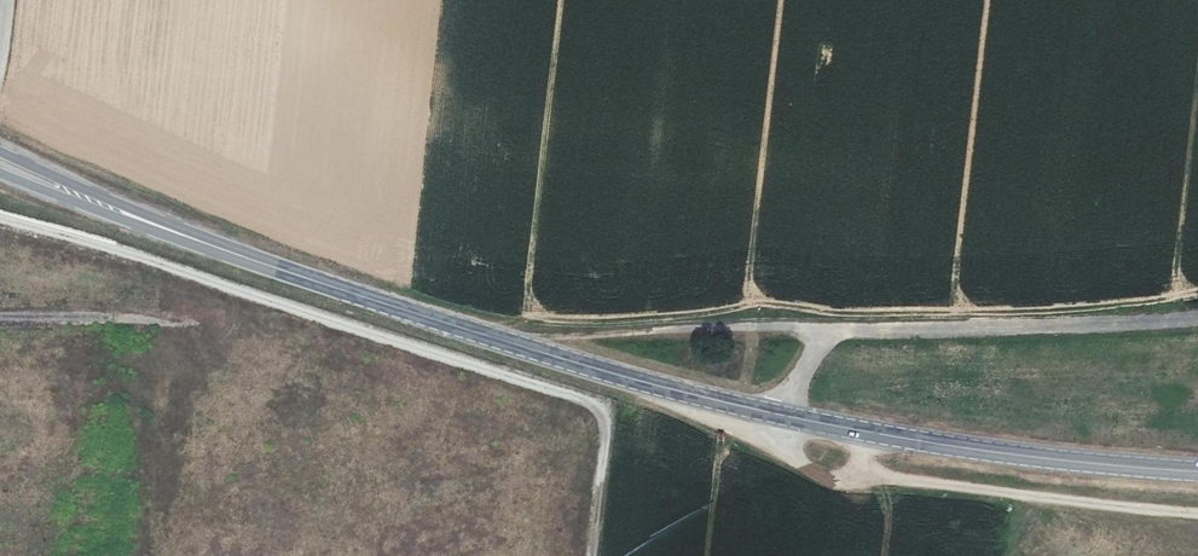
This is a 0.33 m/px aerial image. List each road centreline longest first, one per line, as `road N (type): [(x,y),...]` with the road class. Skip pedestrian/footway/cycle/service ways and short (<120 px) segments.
road 1 (secondary): [(215,247),(619,377),(779,416),(980,451),(1197,472)]
road 2 (track): [(1197,513),(830,475),(790,459),(772,438),(779,416)]
road 3 (secondary): [(215,247),(0,152)]
road 4 (secondary): [(0,172),(215,247)]

